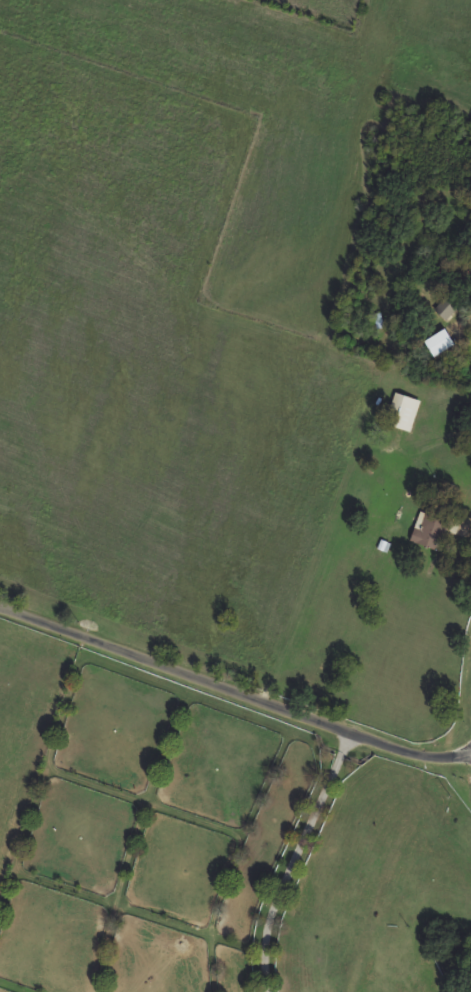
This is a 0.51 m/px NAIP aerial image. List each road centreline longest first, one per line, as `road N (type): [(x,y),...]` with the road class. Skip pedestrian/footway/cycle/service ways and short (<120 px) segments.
road 1 (residential): [(0,612),(398,754),(470,755)]

